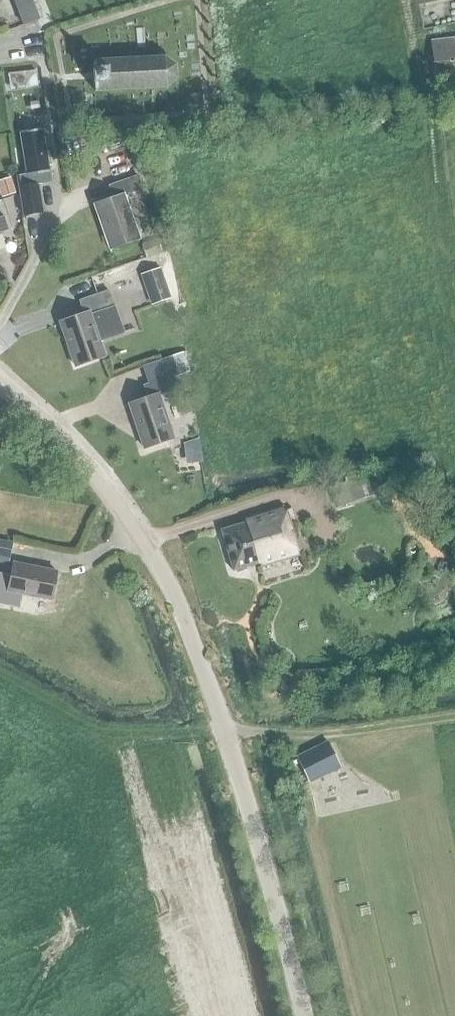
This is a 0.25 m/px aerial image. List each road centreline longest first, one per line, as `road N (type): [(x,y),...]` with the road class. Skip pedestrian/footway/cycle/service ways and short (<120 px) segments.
road 1 (unclassified): [(302,1015),(239,777),(153,557),(120,505),(0,382)]
road 2 (residential): [(0,319),(52,224),(58,180),(40,52),(0,48)]
road 3 (track): [(221,726),(344,727),(454,713)]

